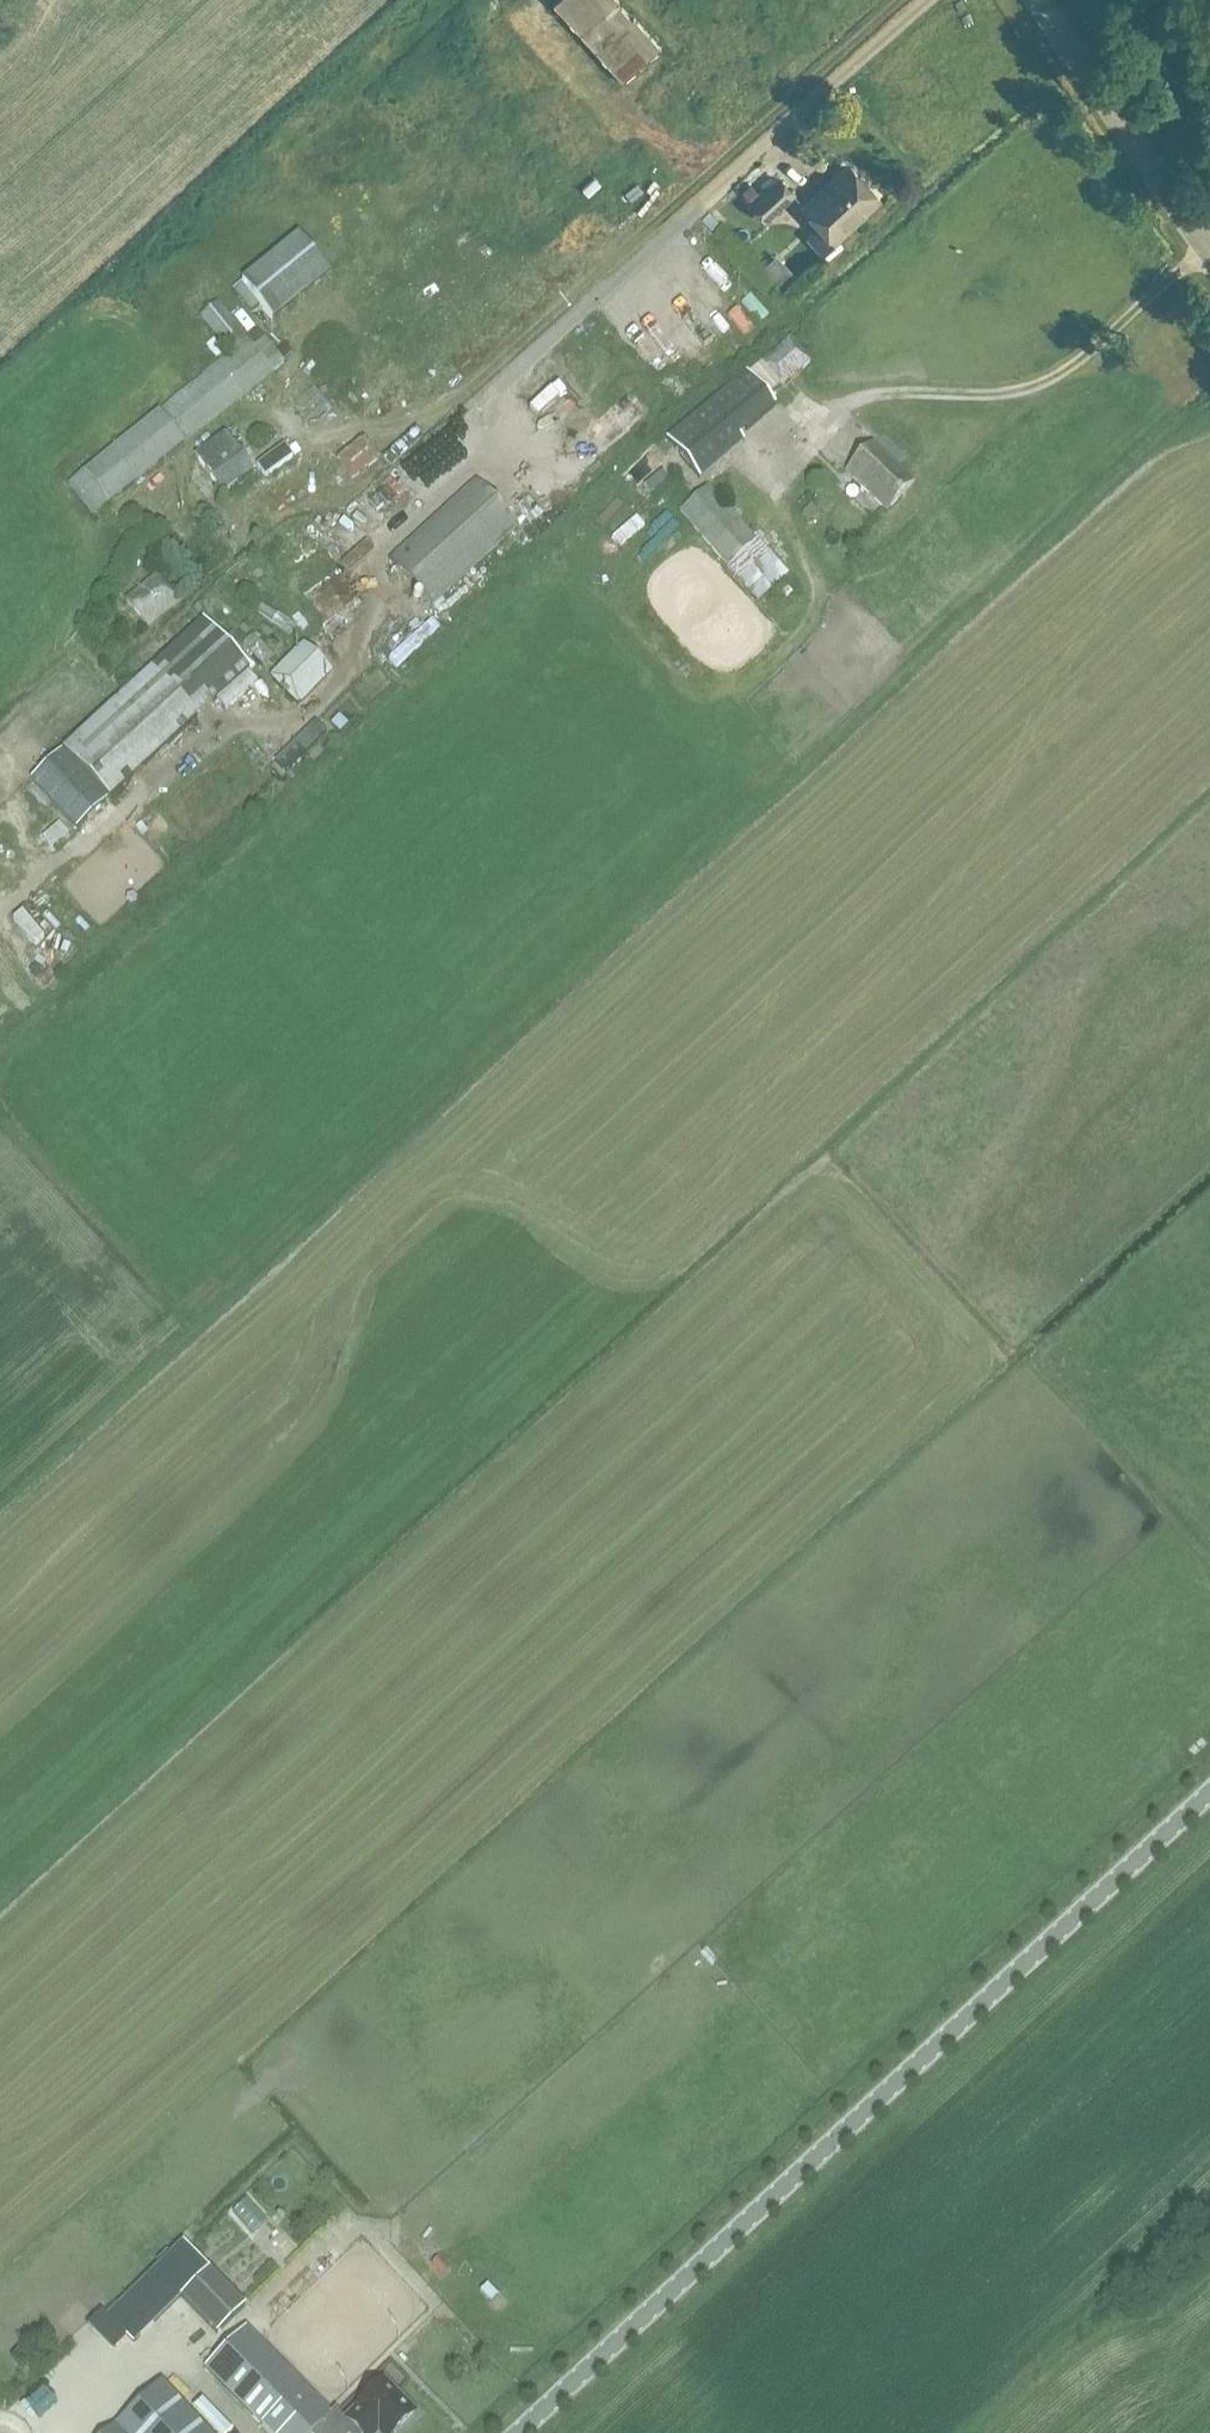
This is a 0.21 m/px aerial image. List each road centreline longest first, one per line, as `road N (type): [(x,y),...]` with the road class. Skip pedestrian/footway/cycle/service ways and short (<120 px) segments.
road 1 (unclassified): [(519,2432),(1209,1794)]
road 2 (unclassified): [(1209,253),(1038,0)]

